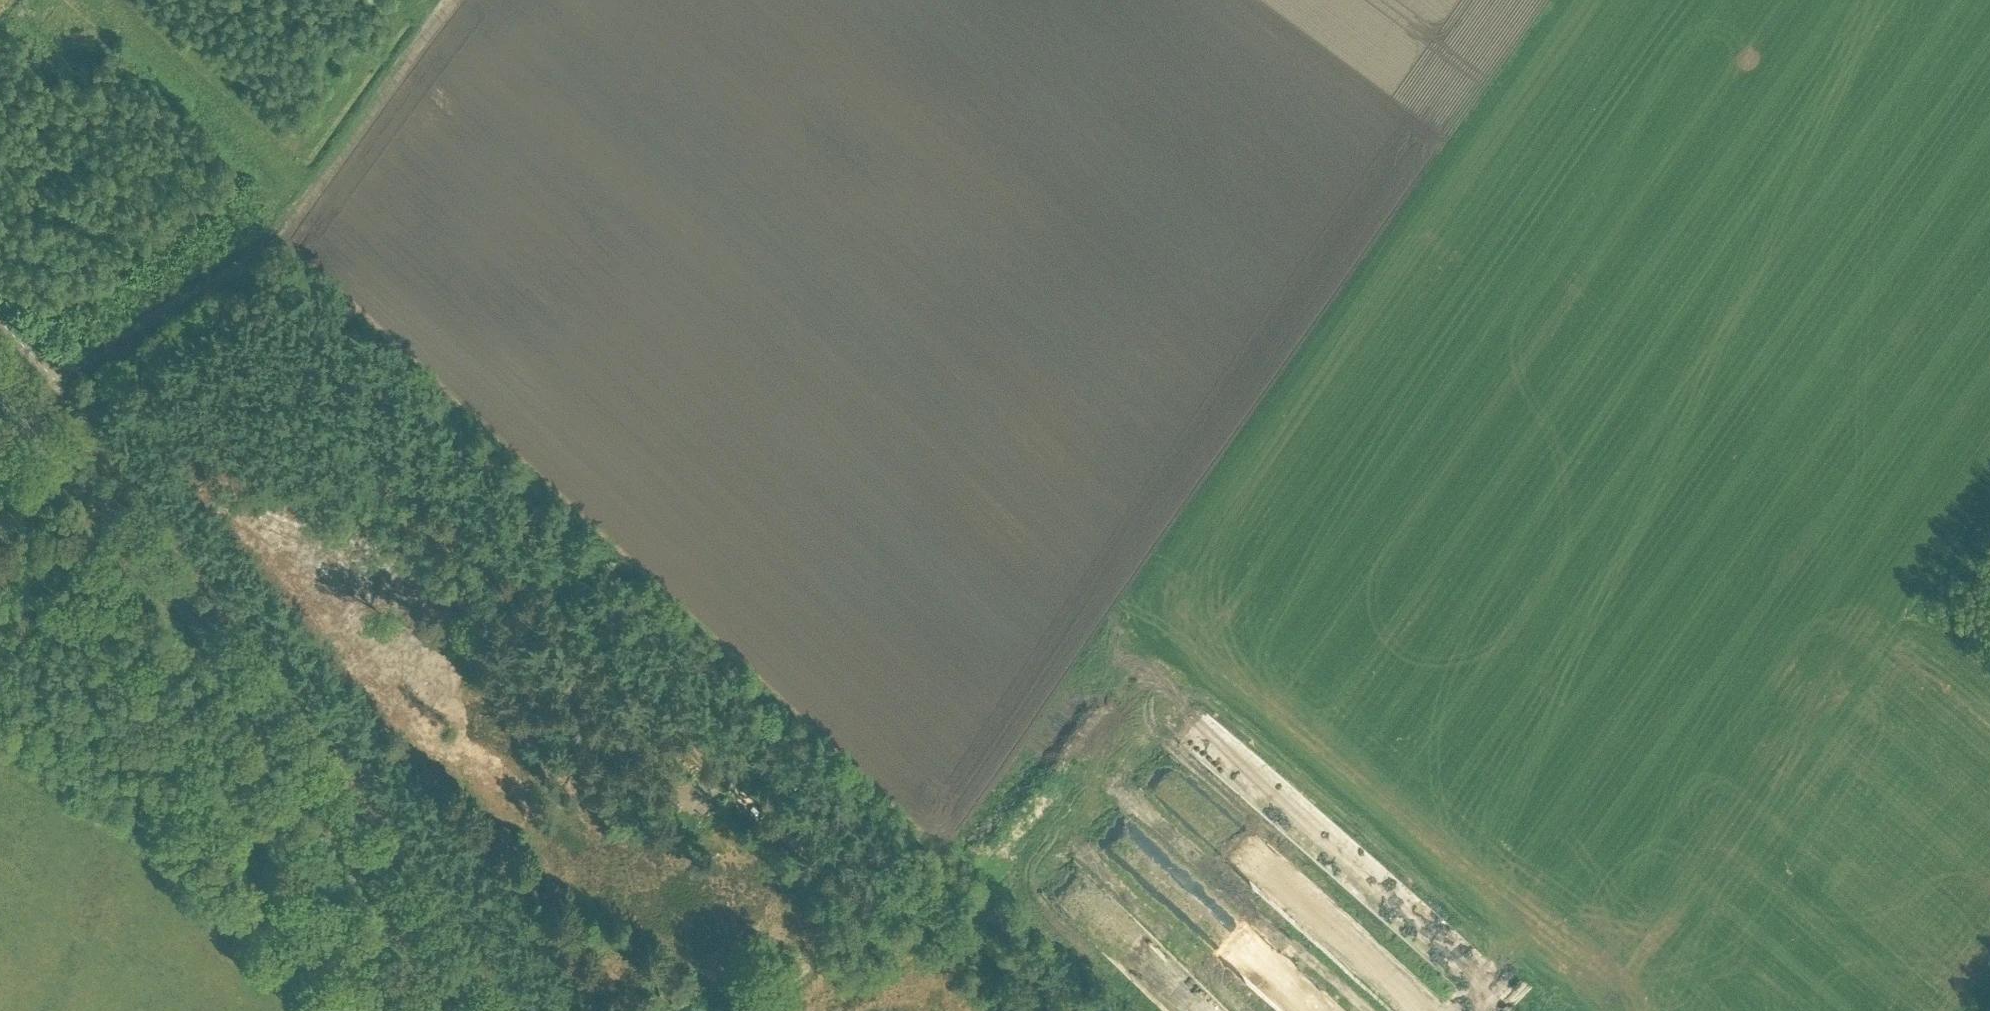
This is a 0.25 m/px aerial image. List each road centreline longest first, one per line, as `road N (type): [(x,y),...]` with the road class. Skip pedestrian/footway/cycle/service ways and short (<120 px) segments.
road 1 (secondary): [(479,1010),(234,658),(0,389)]

